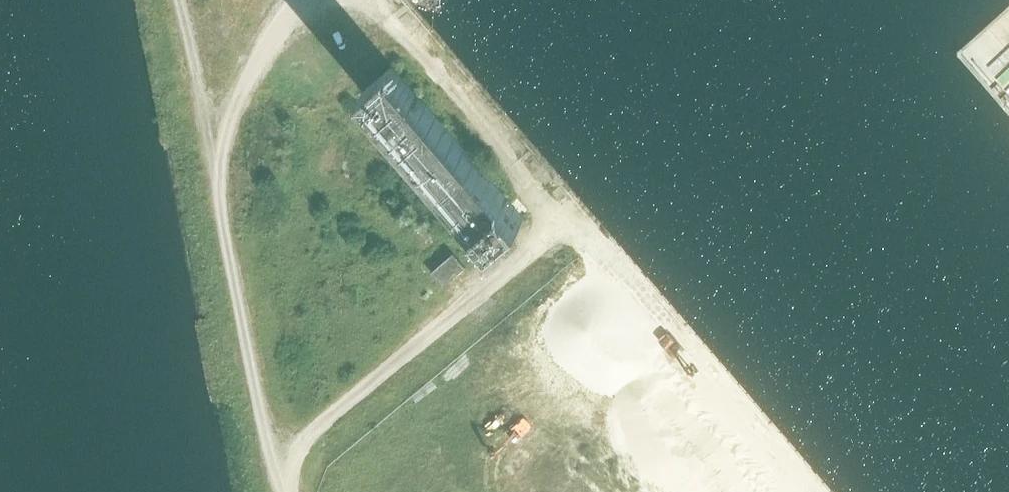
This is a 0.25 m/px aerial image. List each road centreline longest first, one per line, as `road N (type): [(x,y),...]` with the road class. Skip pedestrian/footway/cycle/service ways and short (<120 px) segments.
road 1 (unclassified): [(284,491),(282,470),(334,412),(467,304)]

